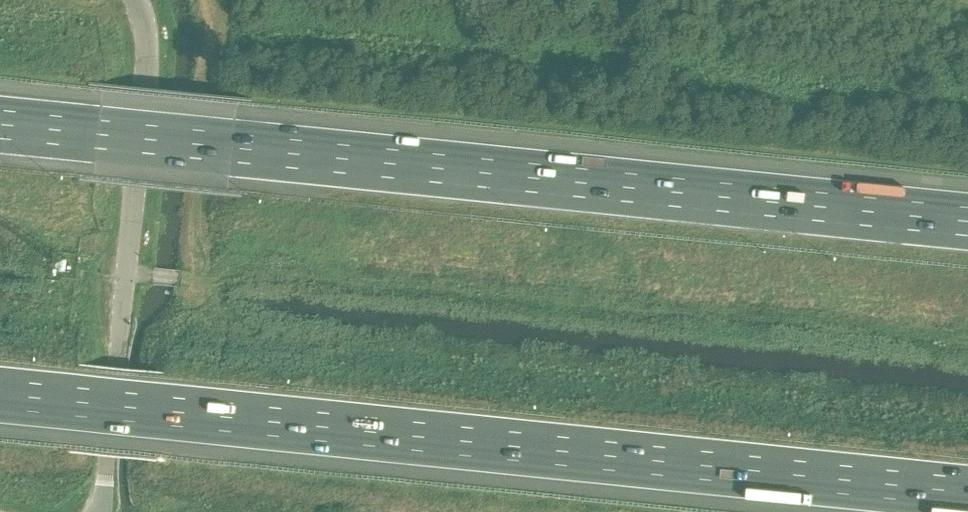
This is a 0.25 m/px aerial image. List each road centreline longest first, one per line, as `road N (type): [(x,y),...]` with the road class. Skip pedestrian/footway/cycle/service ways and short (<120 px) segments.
road 1 (motorway): [(0,395),(967,493)]
road 2 (motorway): [(967,221),(0,125)]
road 3 (tertiary): [(104,511),(150,58),(141,0)]

